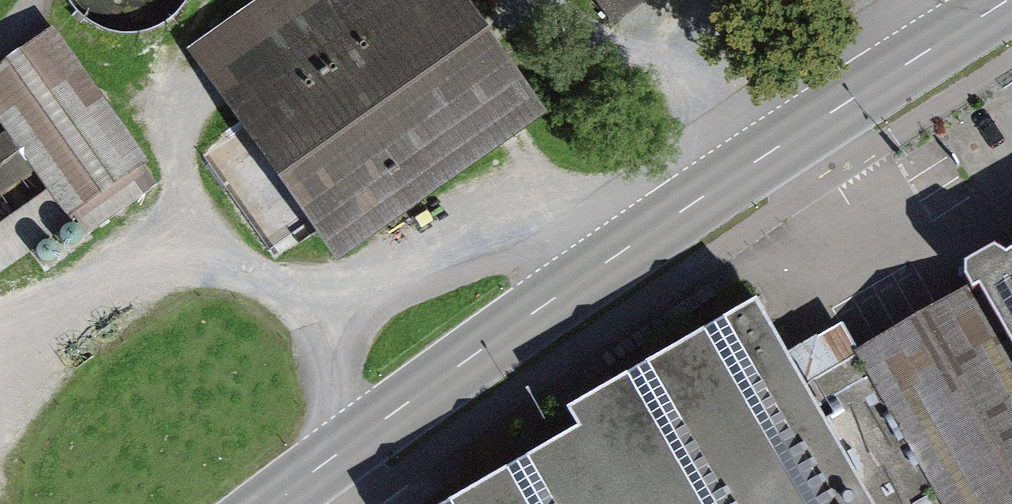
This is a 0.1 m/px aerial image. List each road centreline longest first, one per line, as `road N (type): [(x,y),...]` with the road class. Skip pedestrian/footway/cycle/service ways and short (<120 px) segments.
road 1 (secondary): [(1007,0),(567,290),(272,503)]
road 2 (track): [(160,83),(292,271),(335,300),(381,281),(429,242),(662,163)]
road 3 (track): [(690,205),(552,0)]
road 4 (track): [(354,441),(336,417),(335,300)]

